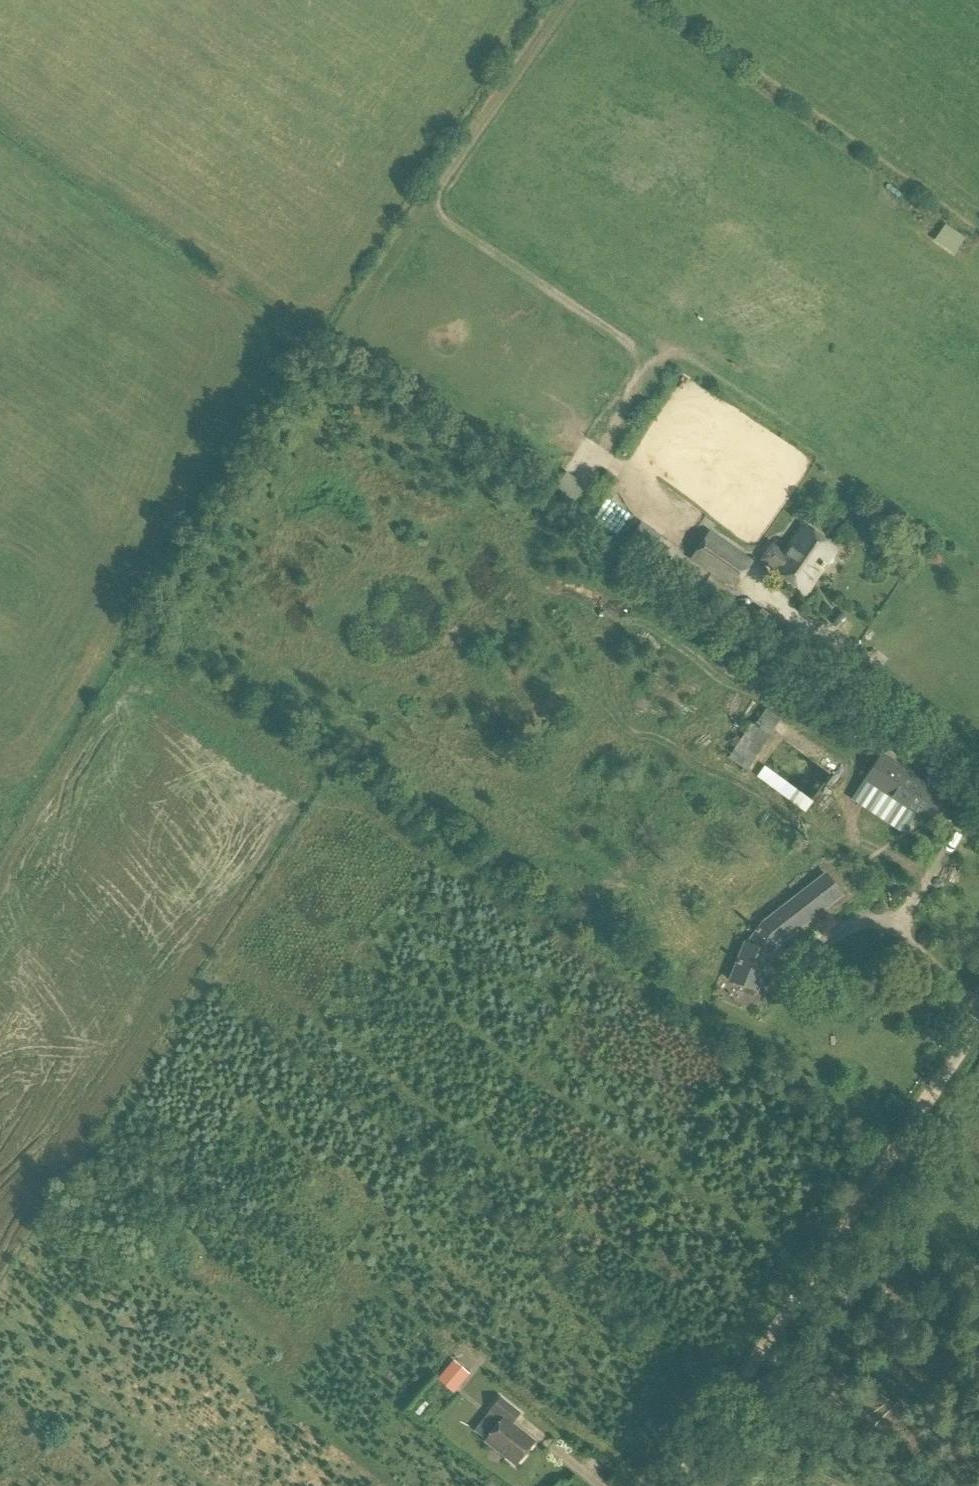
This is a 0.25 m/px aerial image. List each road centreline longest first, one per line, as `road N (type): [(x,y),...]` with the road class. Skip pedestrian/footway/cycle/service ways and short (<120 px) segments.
road 1 (track): [(675,1485),(940,1083)]

